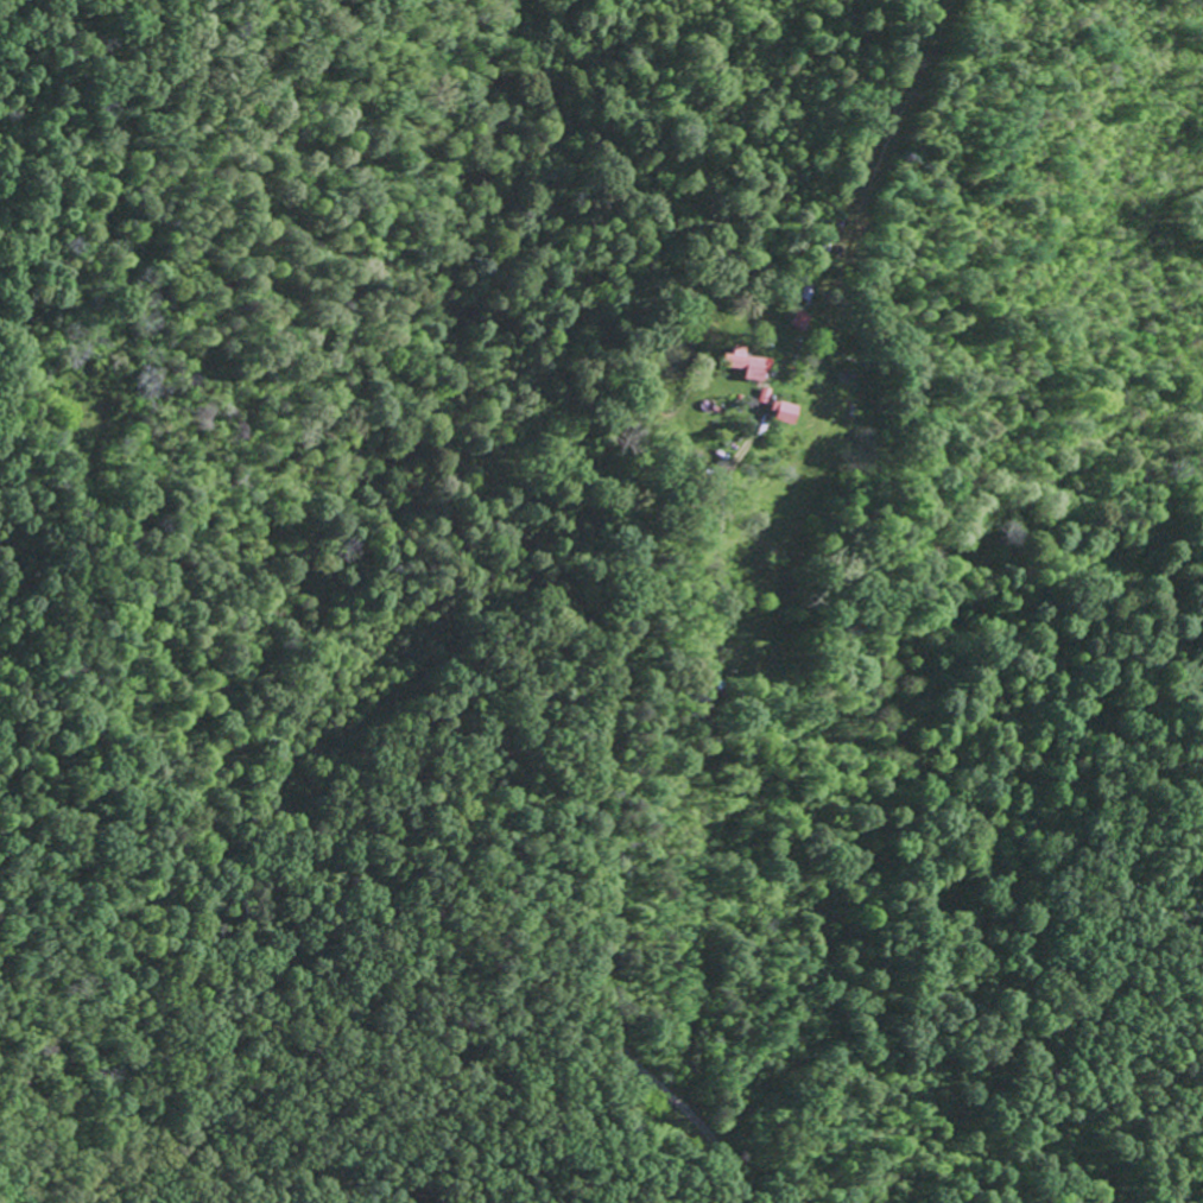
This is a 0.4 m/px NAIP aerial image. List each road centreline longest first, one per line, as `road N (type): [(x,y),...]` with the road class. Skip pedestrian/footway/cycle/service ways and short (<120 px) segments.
road 1 (residential): [(740,1202),(615,1121),(386,1033),(0,1040)]
road 2 (residential): [(65,561),(53,739),(76,831),(150,1034)]

